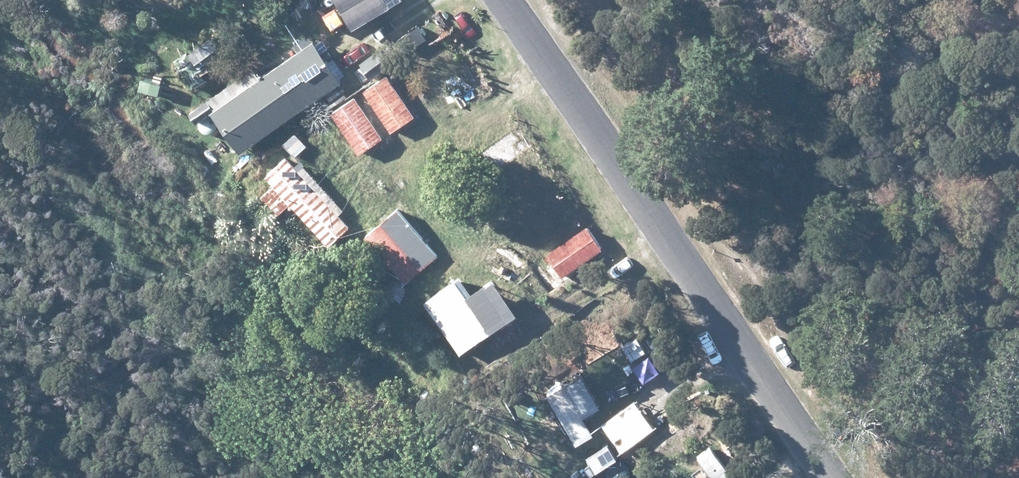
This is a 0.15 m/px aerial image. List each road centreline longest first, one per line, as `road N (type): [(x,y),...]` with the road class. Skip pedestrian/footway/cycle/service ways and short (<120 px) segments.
road 1 (tertiary): [(864,477),(525,0)]

